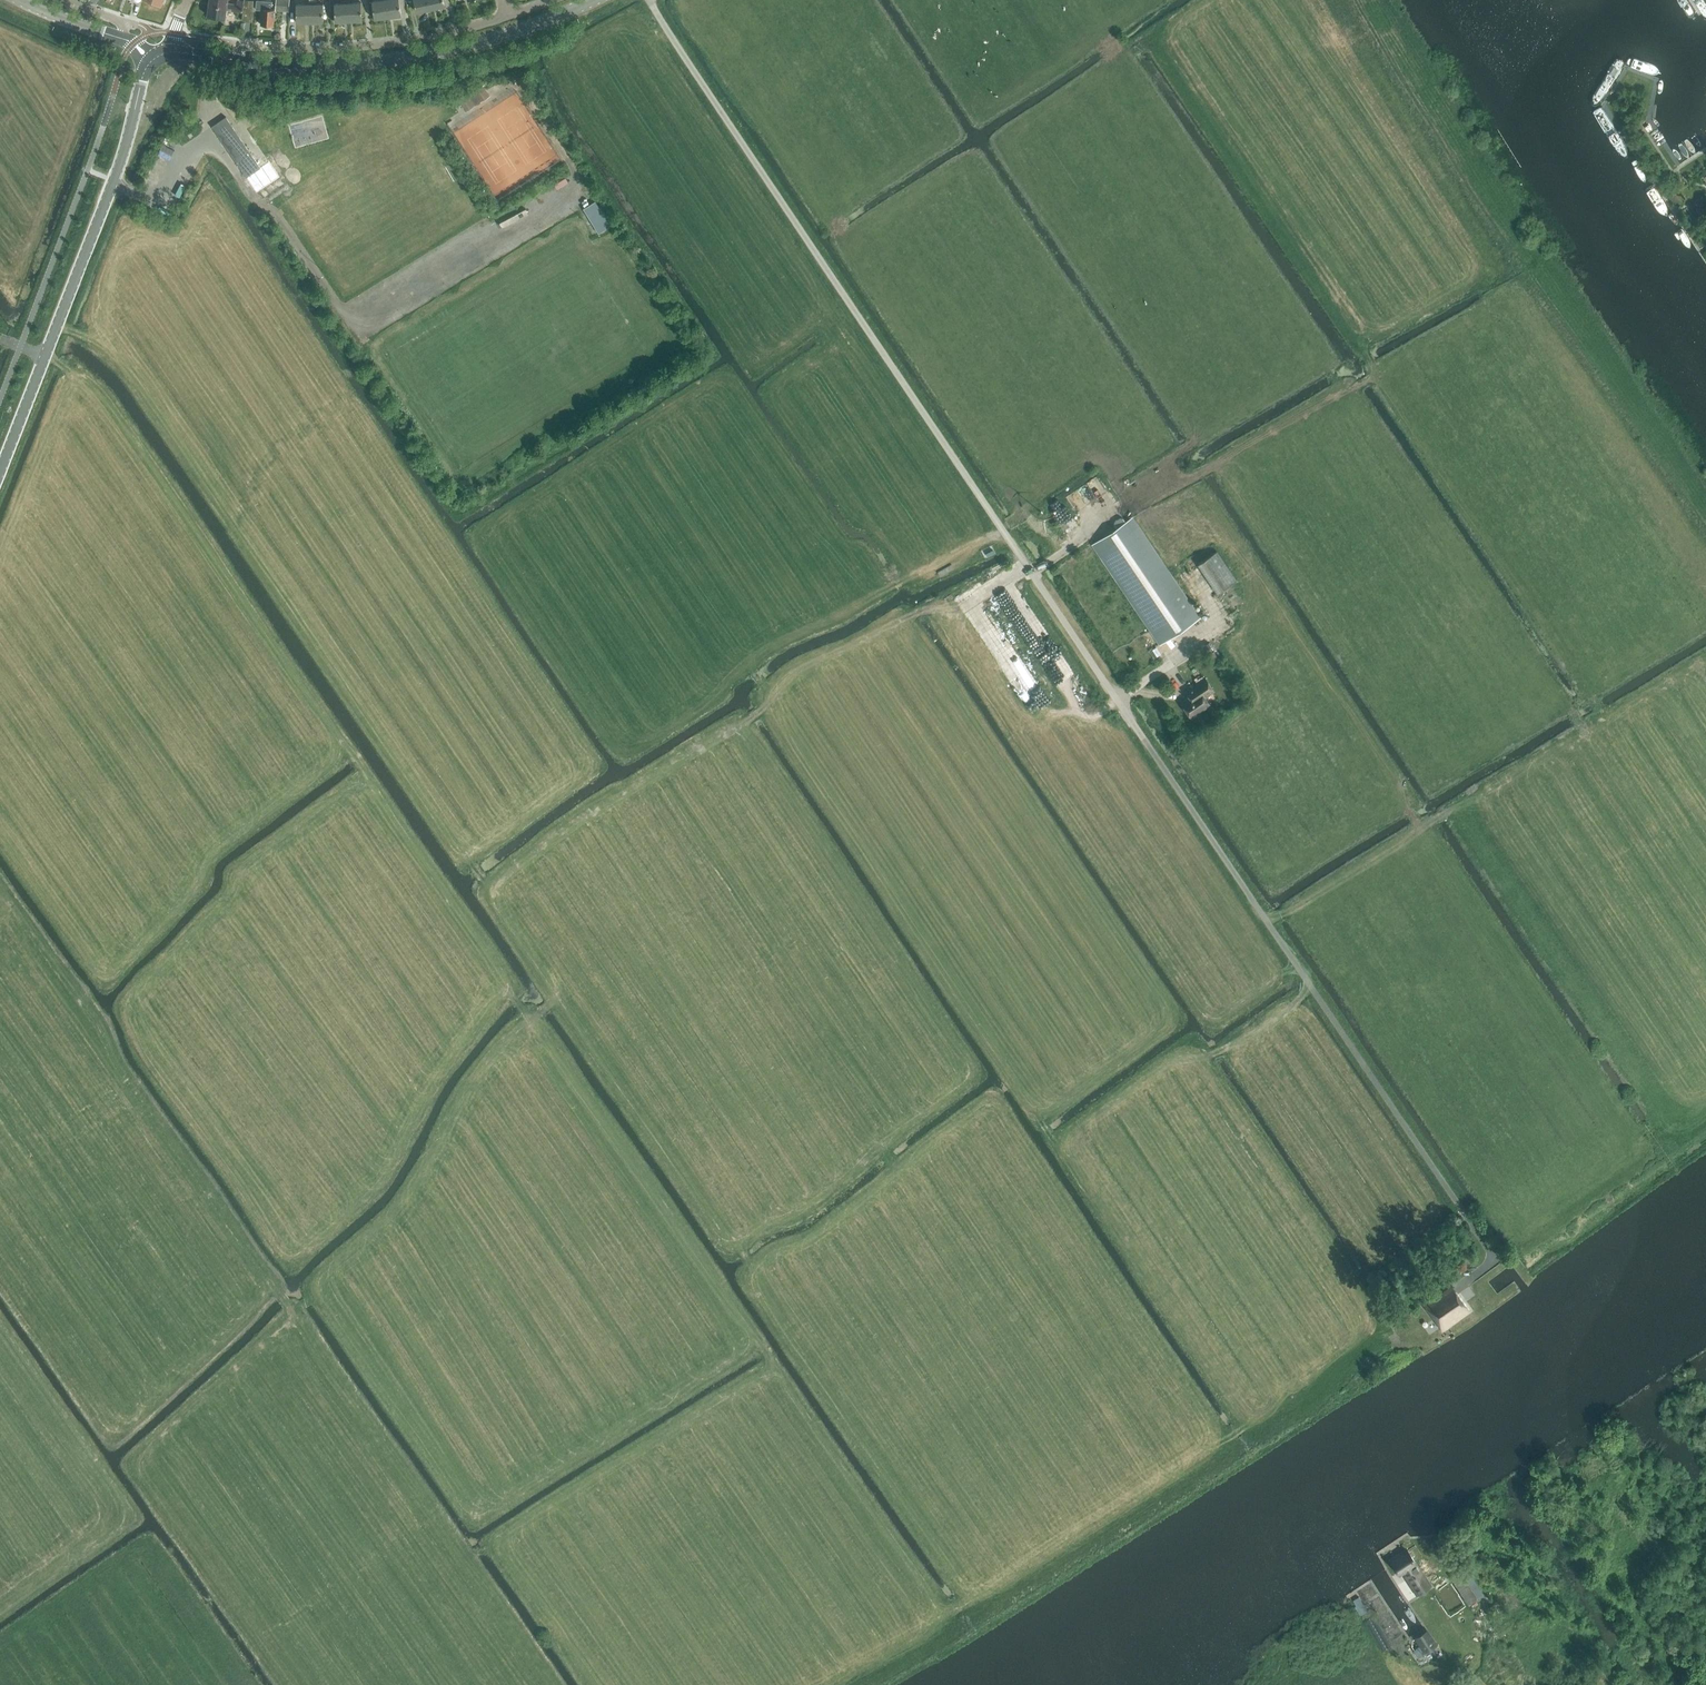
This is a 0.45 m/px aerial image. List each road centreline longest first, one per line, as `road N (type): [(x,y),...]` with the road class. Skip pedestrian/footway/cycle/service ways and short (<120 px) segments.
road 1 (unclassified): [(1491,1254),(648,0)]
road 2 (secondary): [(0,473),(156,50)]
road 3 (secondary): [(156,50),(292,67),(375,61),(510,35),(591,0)]
road 4 (residential): [(505,16),(402,42),(313,50),(174,36)]
road 5 (secondary): [(156,50),(16,0)]

